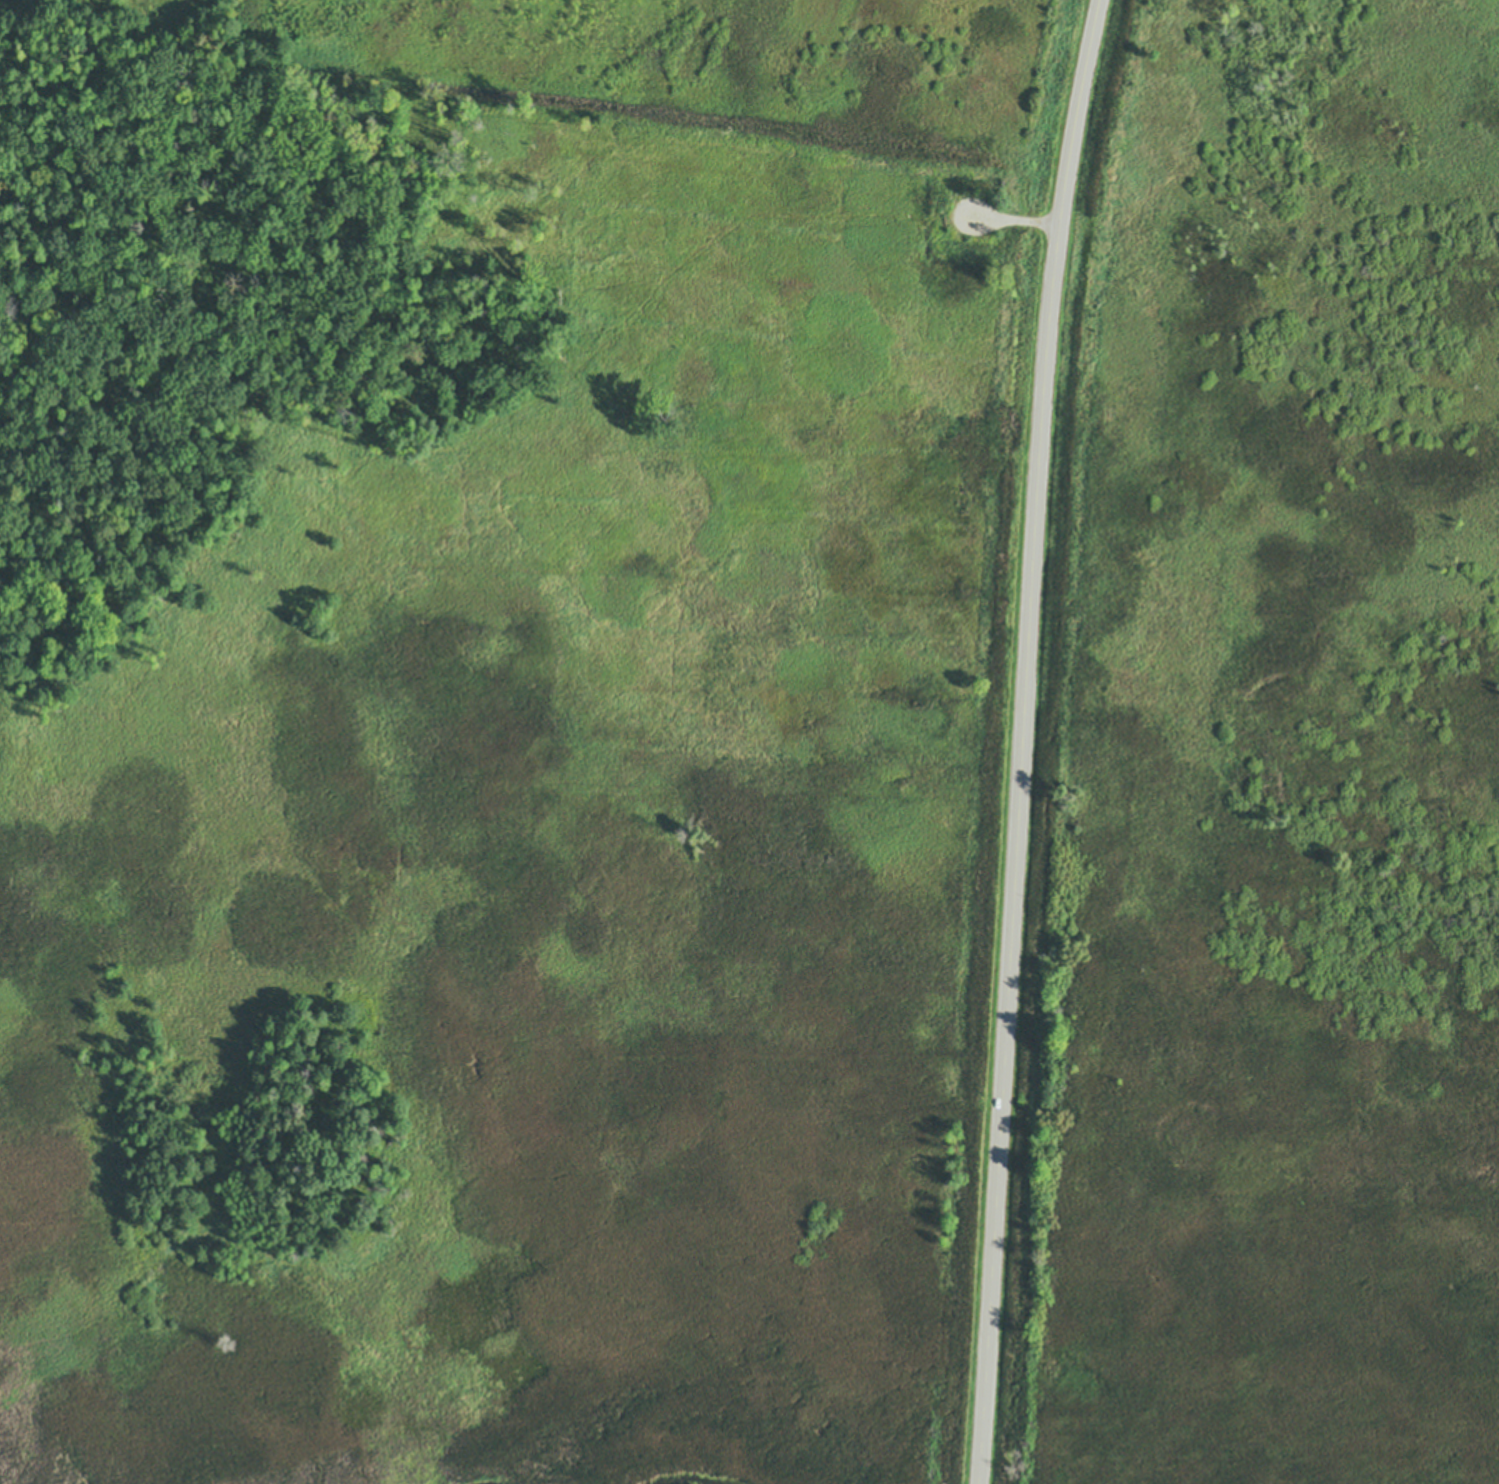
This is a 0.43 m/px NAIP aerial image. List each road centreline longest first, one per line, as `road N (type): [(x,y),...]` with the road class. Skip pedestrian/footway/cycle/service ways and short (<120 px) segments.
road 1 (tertiary): [(980,1483),(1047,320),(1099,0)]

